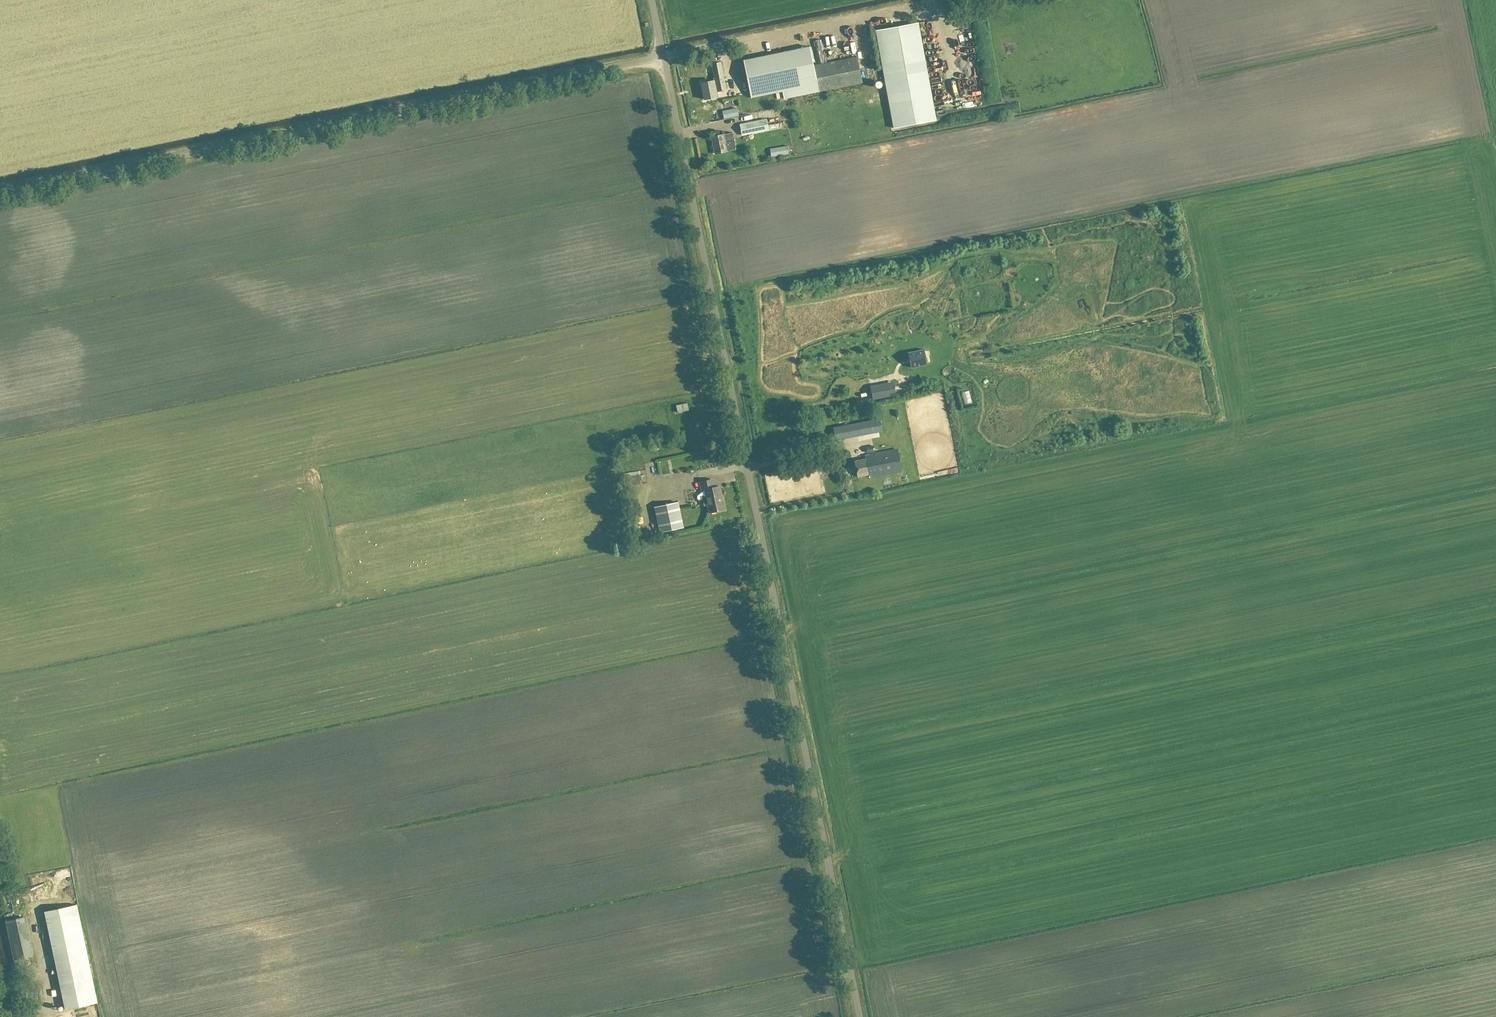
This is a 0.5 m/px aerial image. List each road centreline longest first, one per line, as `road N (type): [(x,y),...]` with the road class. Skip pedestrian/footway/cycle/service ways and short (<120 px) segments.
road 1 (unclassified): [(858,1016),(660,55)]
road 2 (unclassified): [(0,194),(660,55)]
road 3 (track): [(944,0),(660,55)]
road 4 (track): [(1454,0),(1495,209)]

